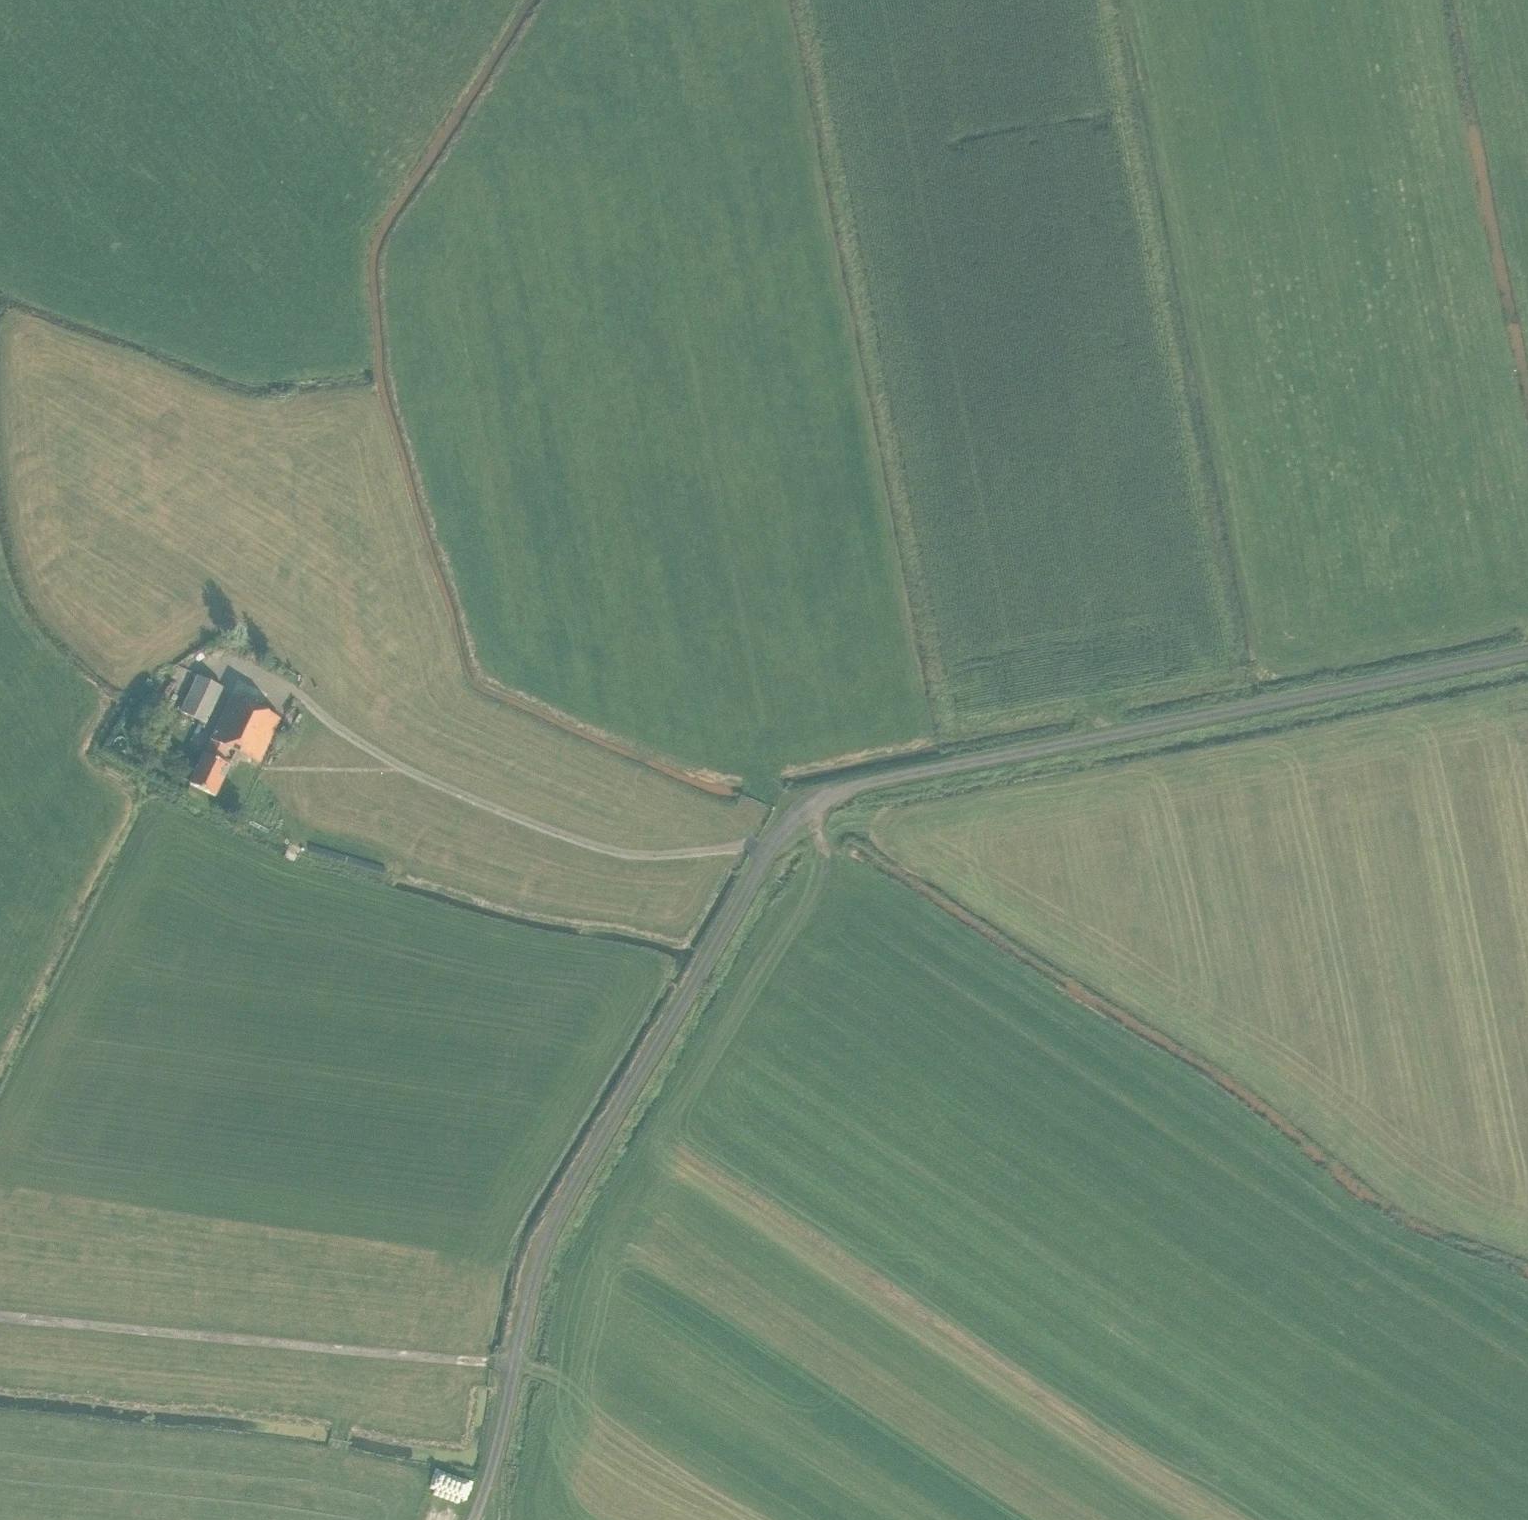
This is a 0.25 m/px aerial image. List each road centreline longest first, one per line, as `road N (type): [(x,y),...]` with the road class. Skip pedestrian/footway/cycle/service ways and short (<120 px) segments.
road 1 (unclassified): [(473,1519),(554,1222),(767,854),(798,816),(865,783),(1527,653)]

